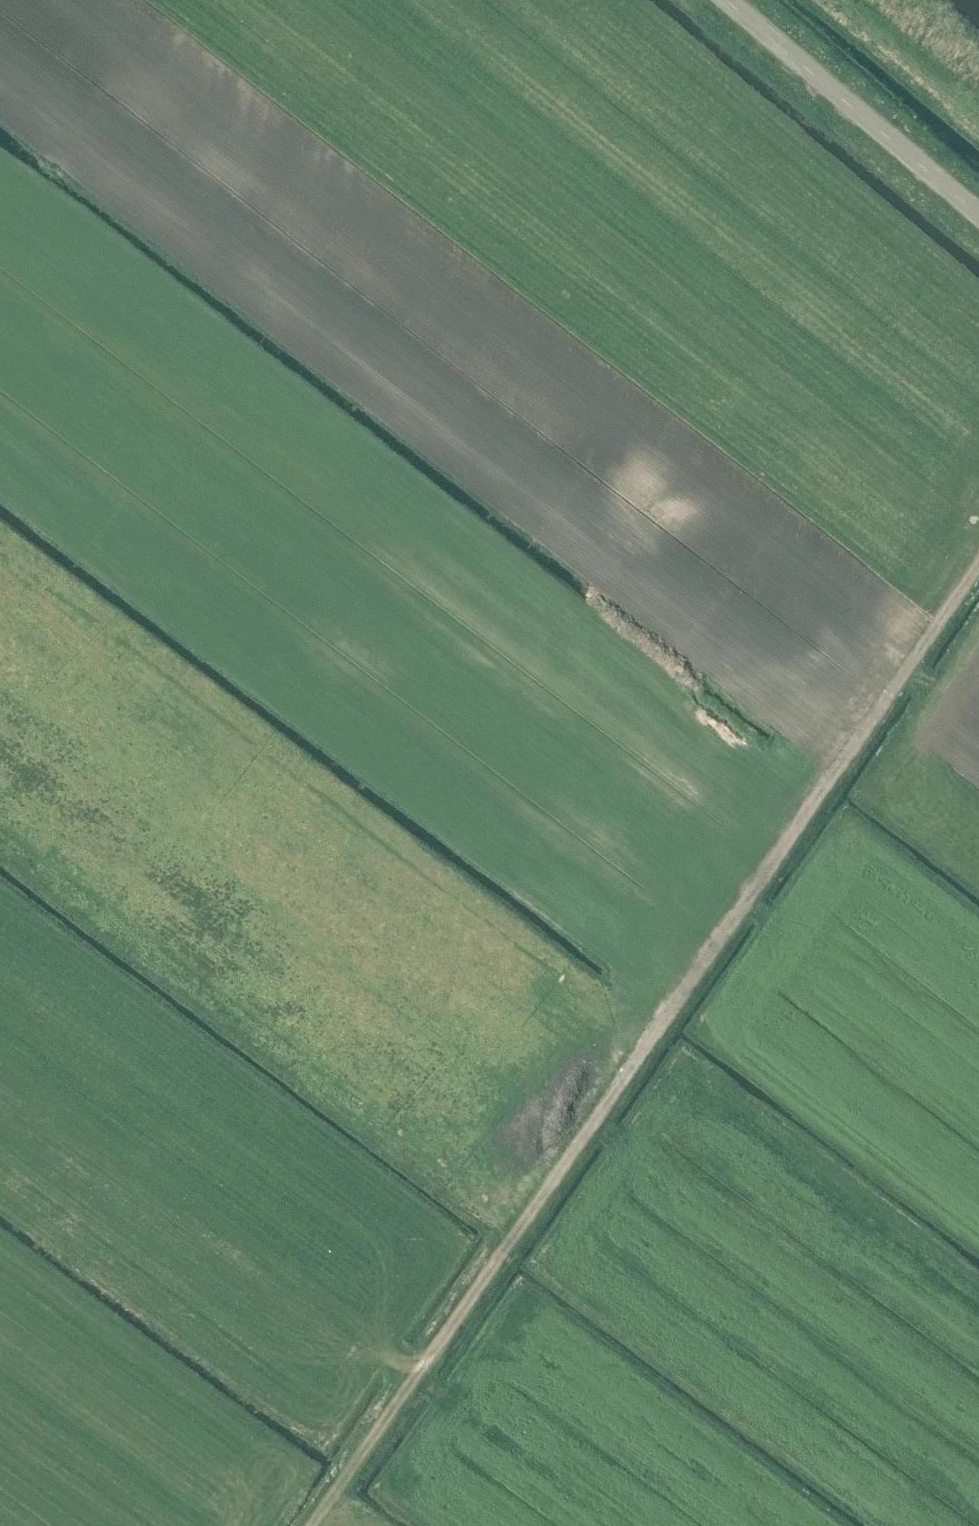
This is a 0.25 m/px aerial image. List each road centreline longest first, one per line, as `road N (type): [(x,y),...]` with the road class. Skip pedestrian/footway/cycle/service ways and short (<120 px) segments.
road 1 (tertiary): [(978,218),(723,0)]

